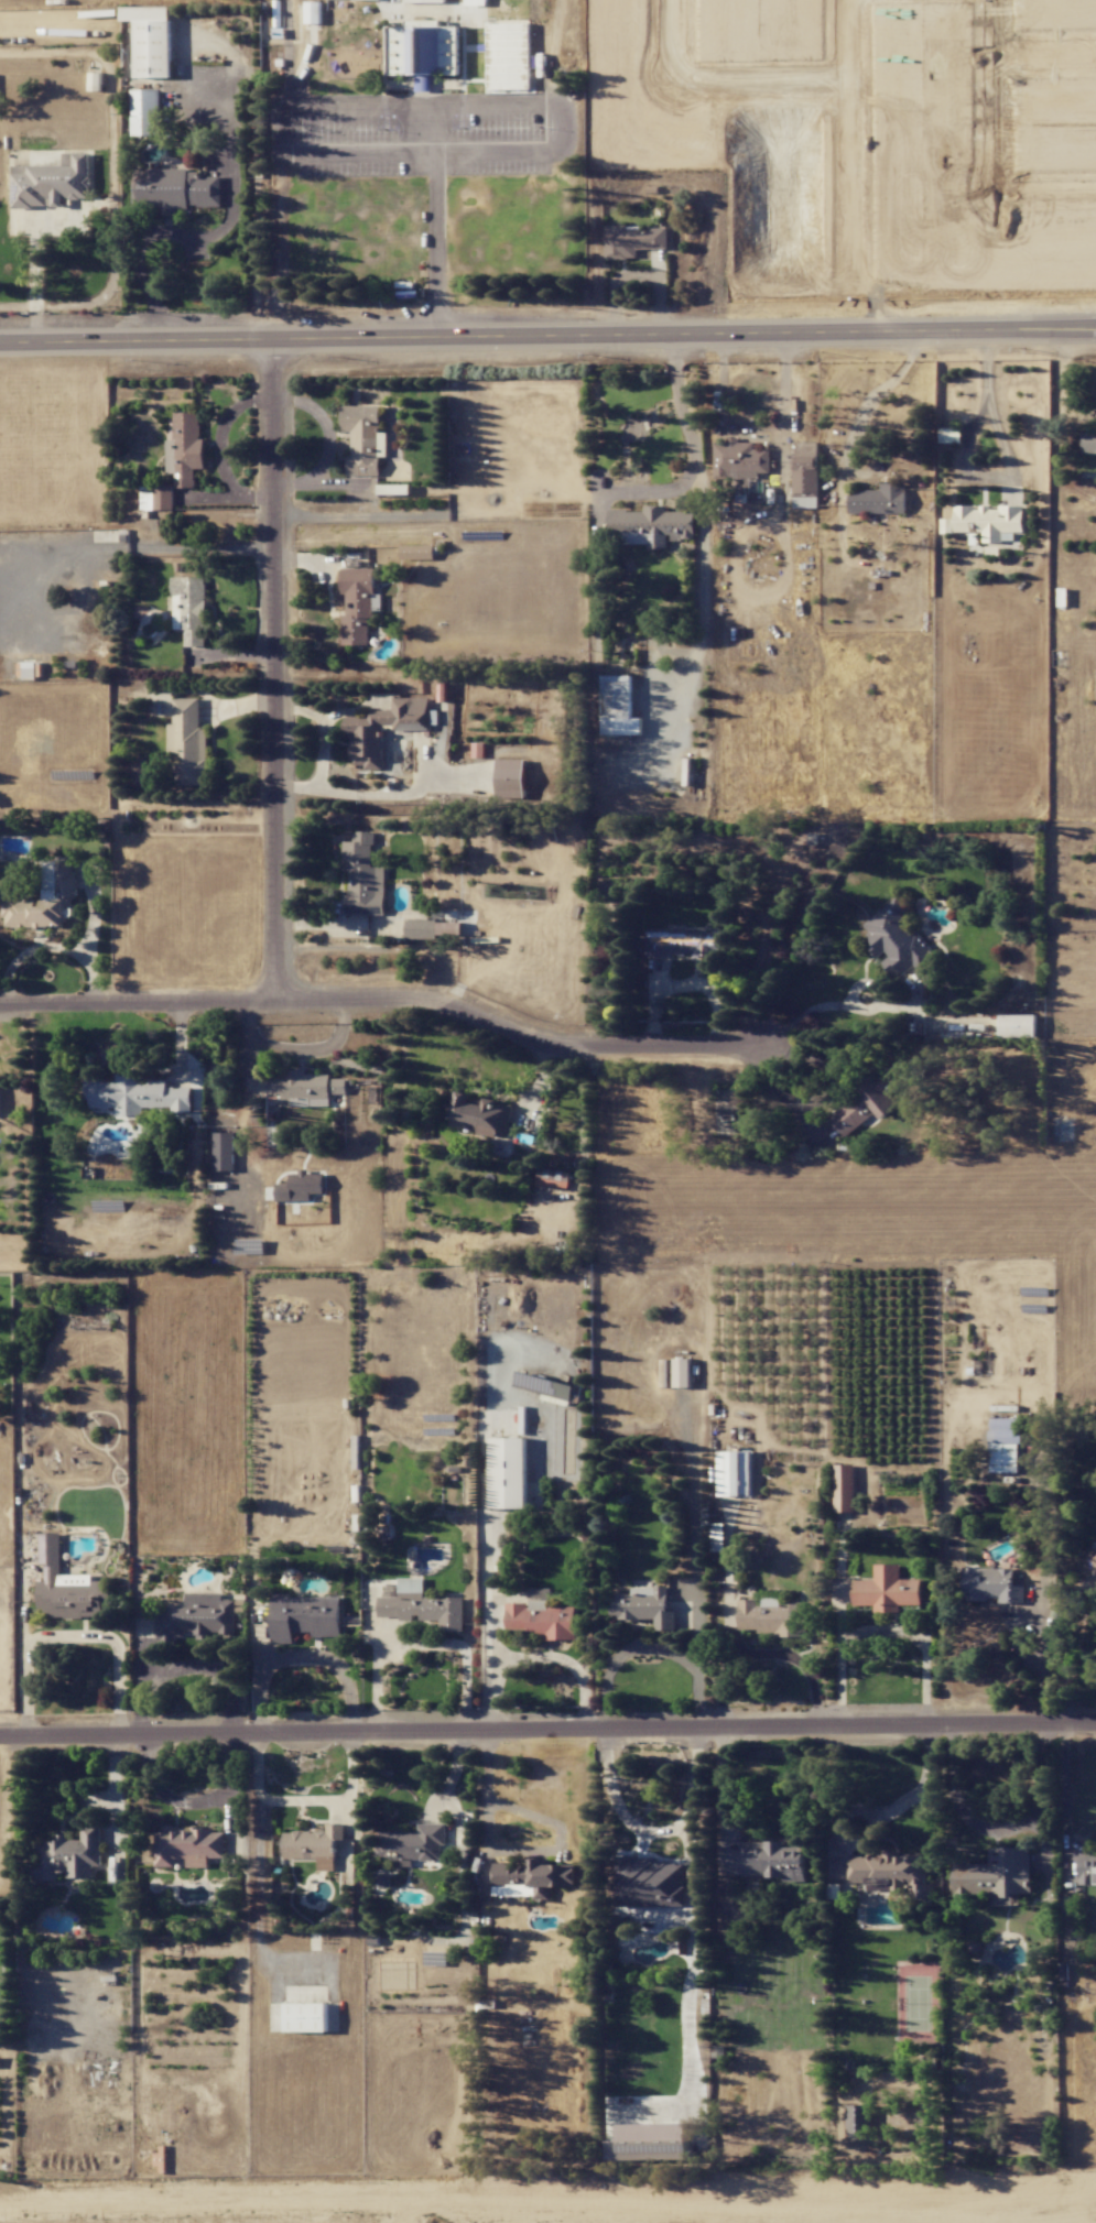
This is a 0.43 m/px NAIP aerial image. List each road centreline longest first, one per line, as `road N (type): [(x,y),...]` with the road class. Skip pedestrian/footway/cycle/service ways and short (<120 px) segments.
road 1 (tertiary): [(1095,328),(0,342)]
road 2 (residential): [(0,1739),(1095,1725)]
road 3 (residential): [(0,1005),(410,1001),(451,1006),(554,1046),(770,1043)]
road 4 (residential): [(276,1001),(275,335)]

